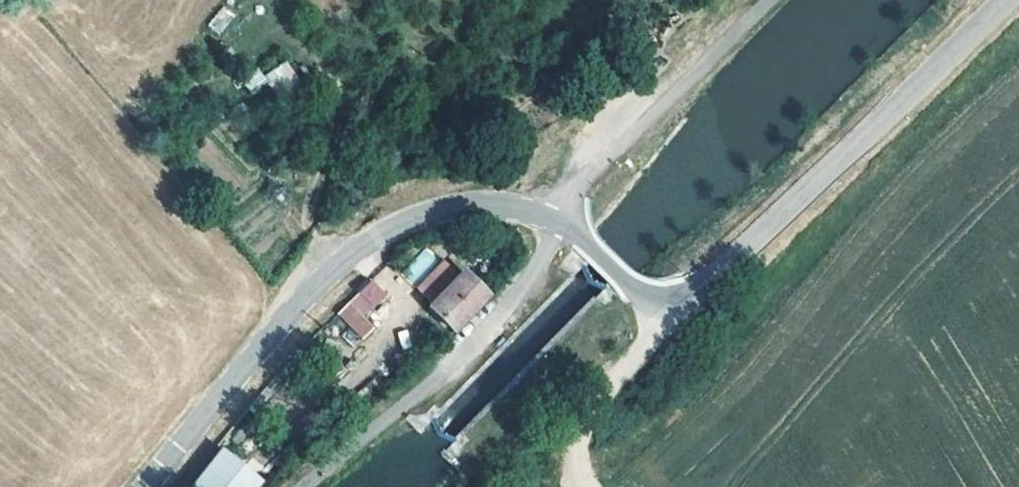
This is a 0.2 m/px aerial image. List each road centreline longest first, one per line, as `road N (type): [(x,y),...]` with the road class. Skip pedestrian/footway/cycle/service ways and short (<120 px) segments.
road 1 (unclassified): [(155,486),(305,301),(395,231),(454,212),(534,215),(557,222),(641,302),(672,305),(701,293),(756,247),(1015,0)]
road 2 (track): [(672,305),(574,450),(585,486)]

